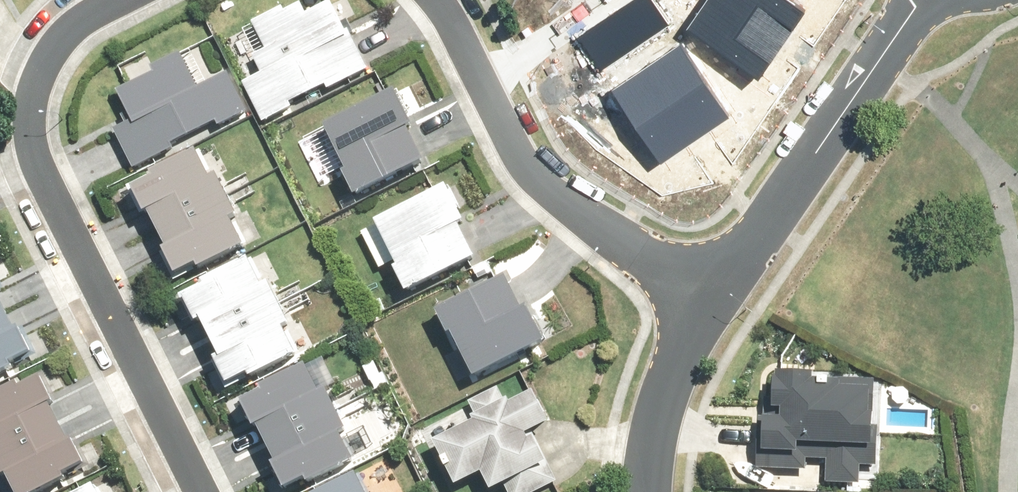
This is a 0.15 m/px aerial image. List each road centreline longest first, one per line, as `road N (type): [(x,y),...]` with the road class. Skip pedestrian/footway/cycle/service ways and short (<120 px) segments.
road 1 (residential): [(202,491),(32,148),(30,96),(45,56),(89,13),(117,0)]
road 2 (residential): [(711,299),(917,0)]
road 3 (residential): [(484,82),(534,179),(711,299)]
road 4 (residential): [(650,491),(652,446),(678,360),(711,299)]
road 5 (residential): [(484,82),(595,0)]

